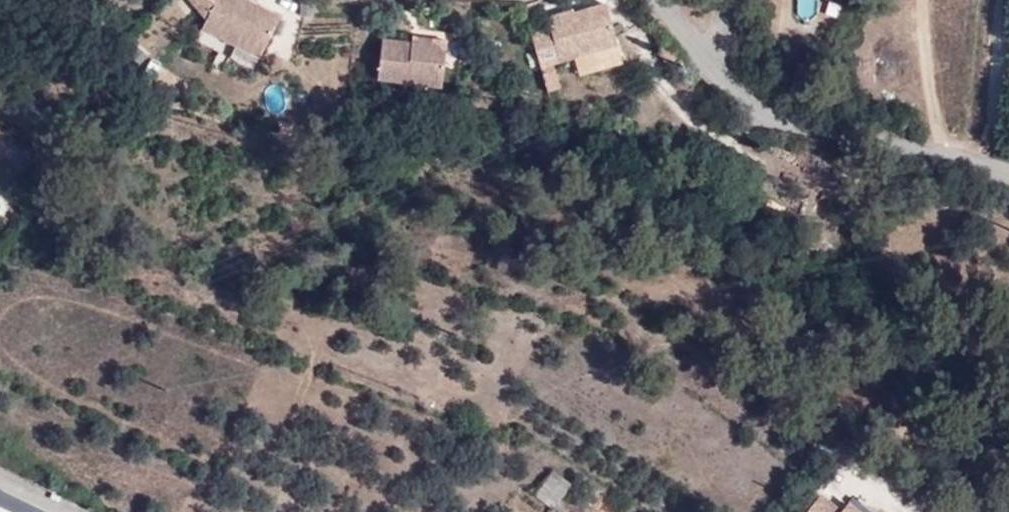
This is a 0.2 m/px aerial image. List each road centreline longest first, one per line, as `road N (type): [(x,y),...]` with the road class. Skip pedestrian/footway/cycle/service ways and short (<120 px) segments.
road 1 (residential): [(1008,172),(807,120),(759,96),(652,0)]

